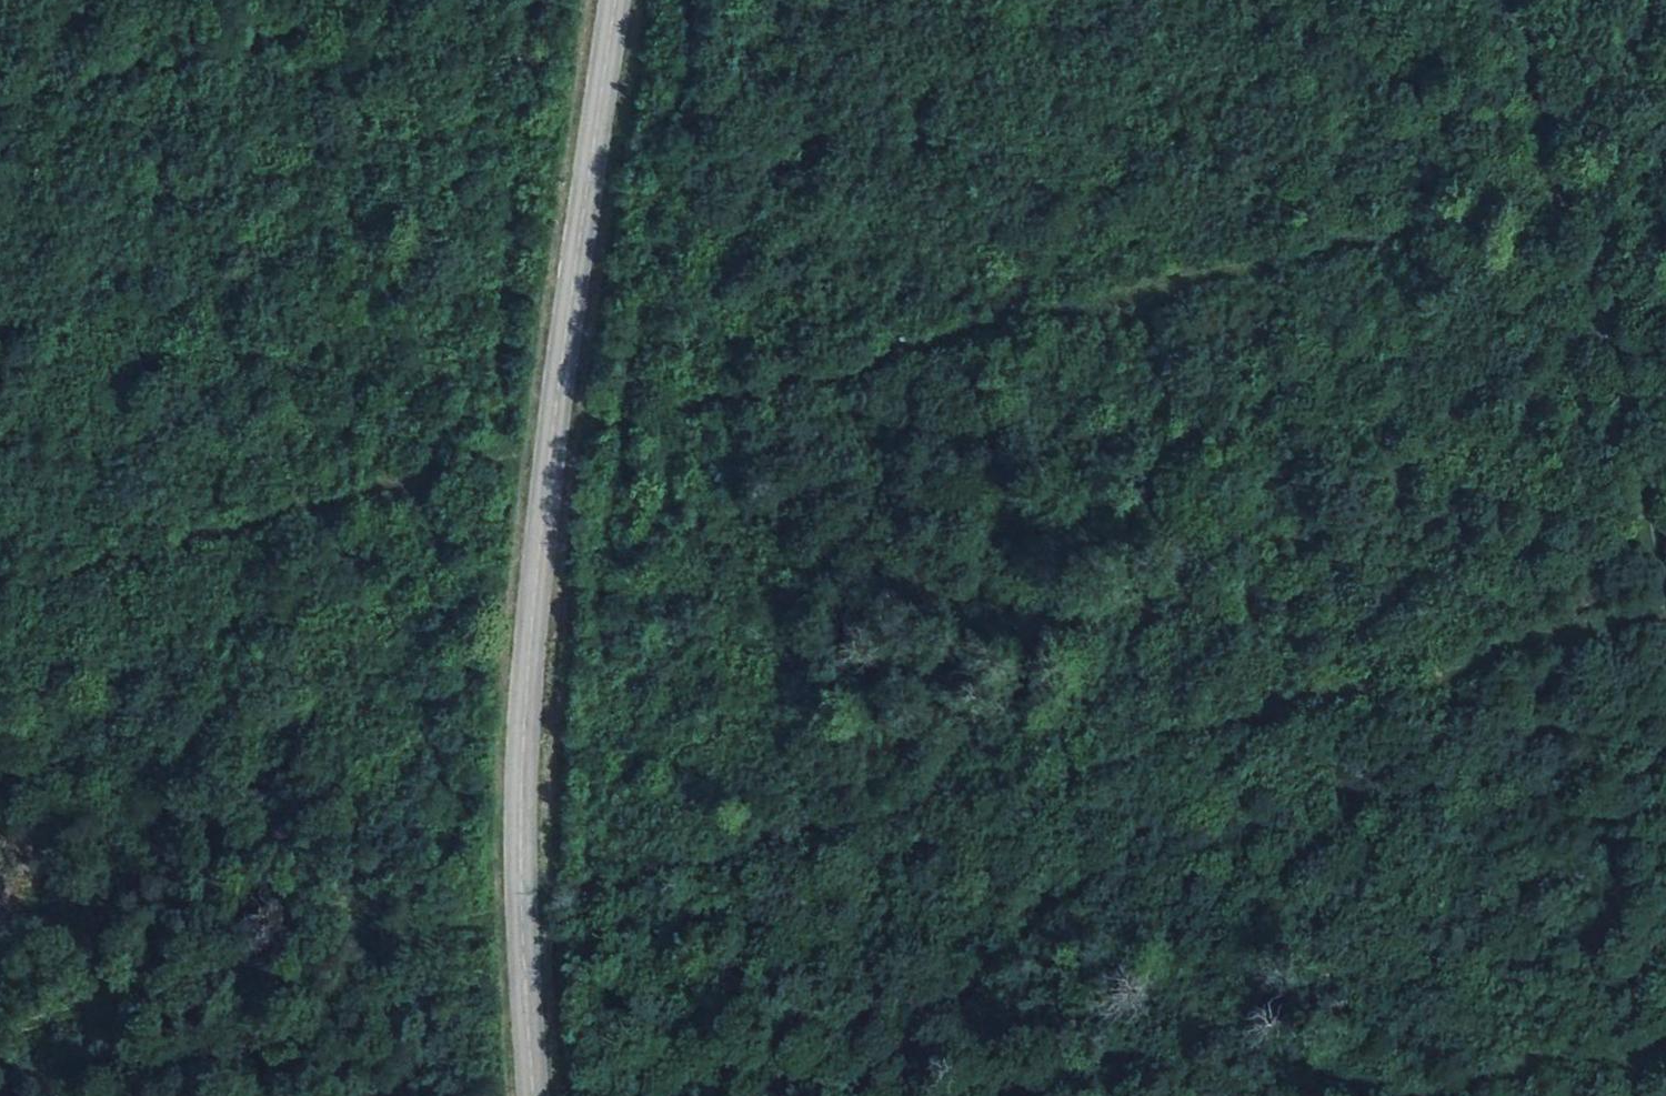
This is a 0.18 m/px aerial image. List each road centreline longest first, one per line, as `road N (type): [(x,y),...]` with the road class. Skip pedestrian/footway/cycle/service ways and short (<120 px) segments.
road 1 (unclassified): [(615,0),(516,700),(546,1095)]

